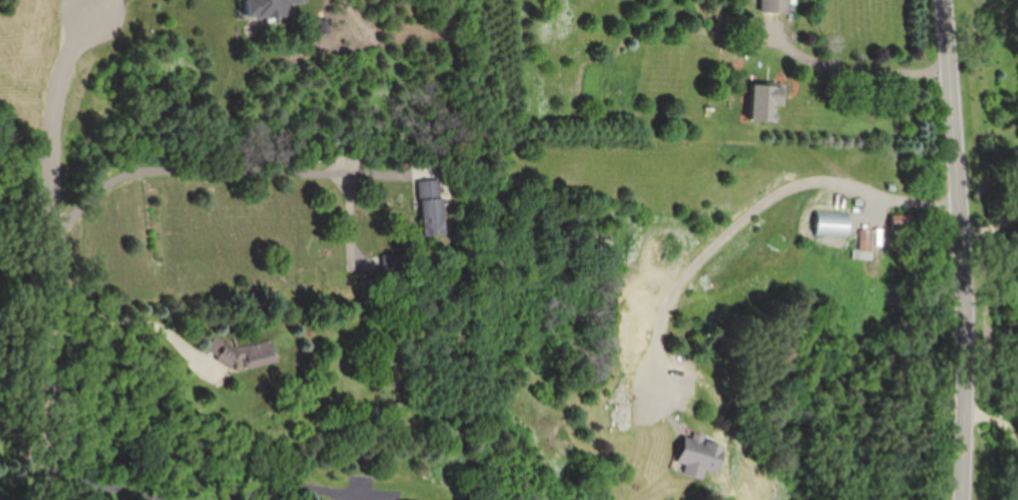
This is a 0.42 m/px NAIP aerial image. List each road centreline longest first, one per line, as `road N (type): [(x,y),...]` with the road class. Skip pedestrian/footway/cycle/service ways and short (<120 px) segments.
road 1 (secondary): [(952,0),(967,499)]
road 2 (residential): [(46,472),(52,124),(59,66),(91,2)]

